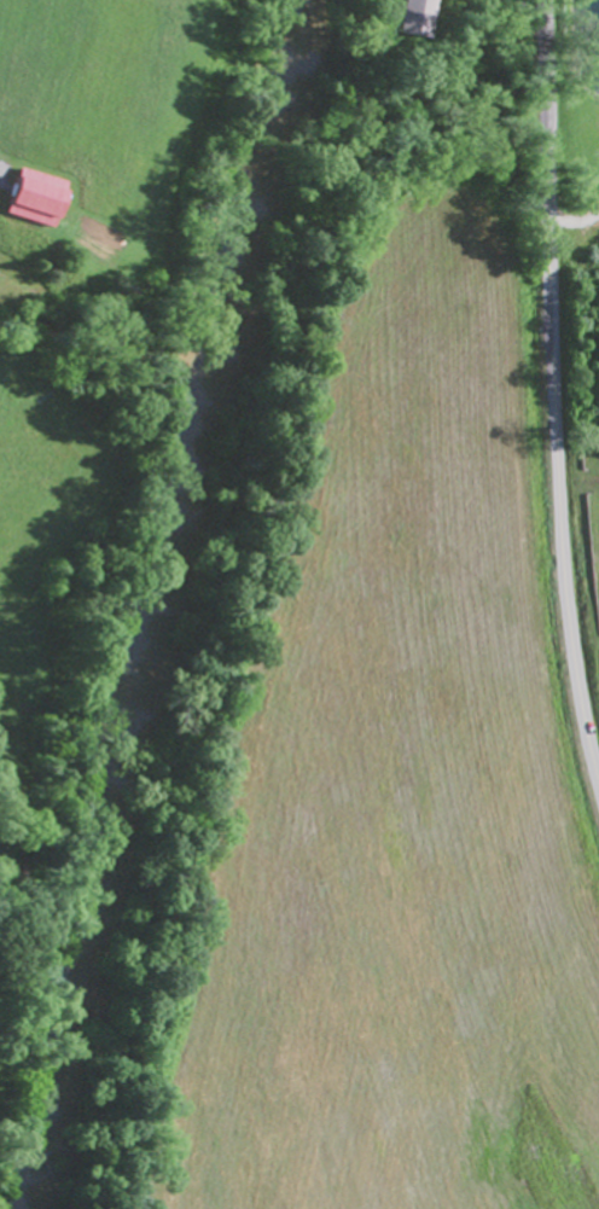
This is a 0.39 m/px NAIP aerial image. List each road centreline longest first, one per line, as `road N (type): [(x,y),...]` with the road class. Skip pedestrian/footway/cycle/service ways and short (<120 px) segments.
road 1 (secondary): [(541,0),(565,534),(598,768)]

